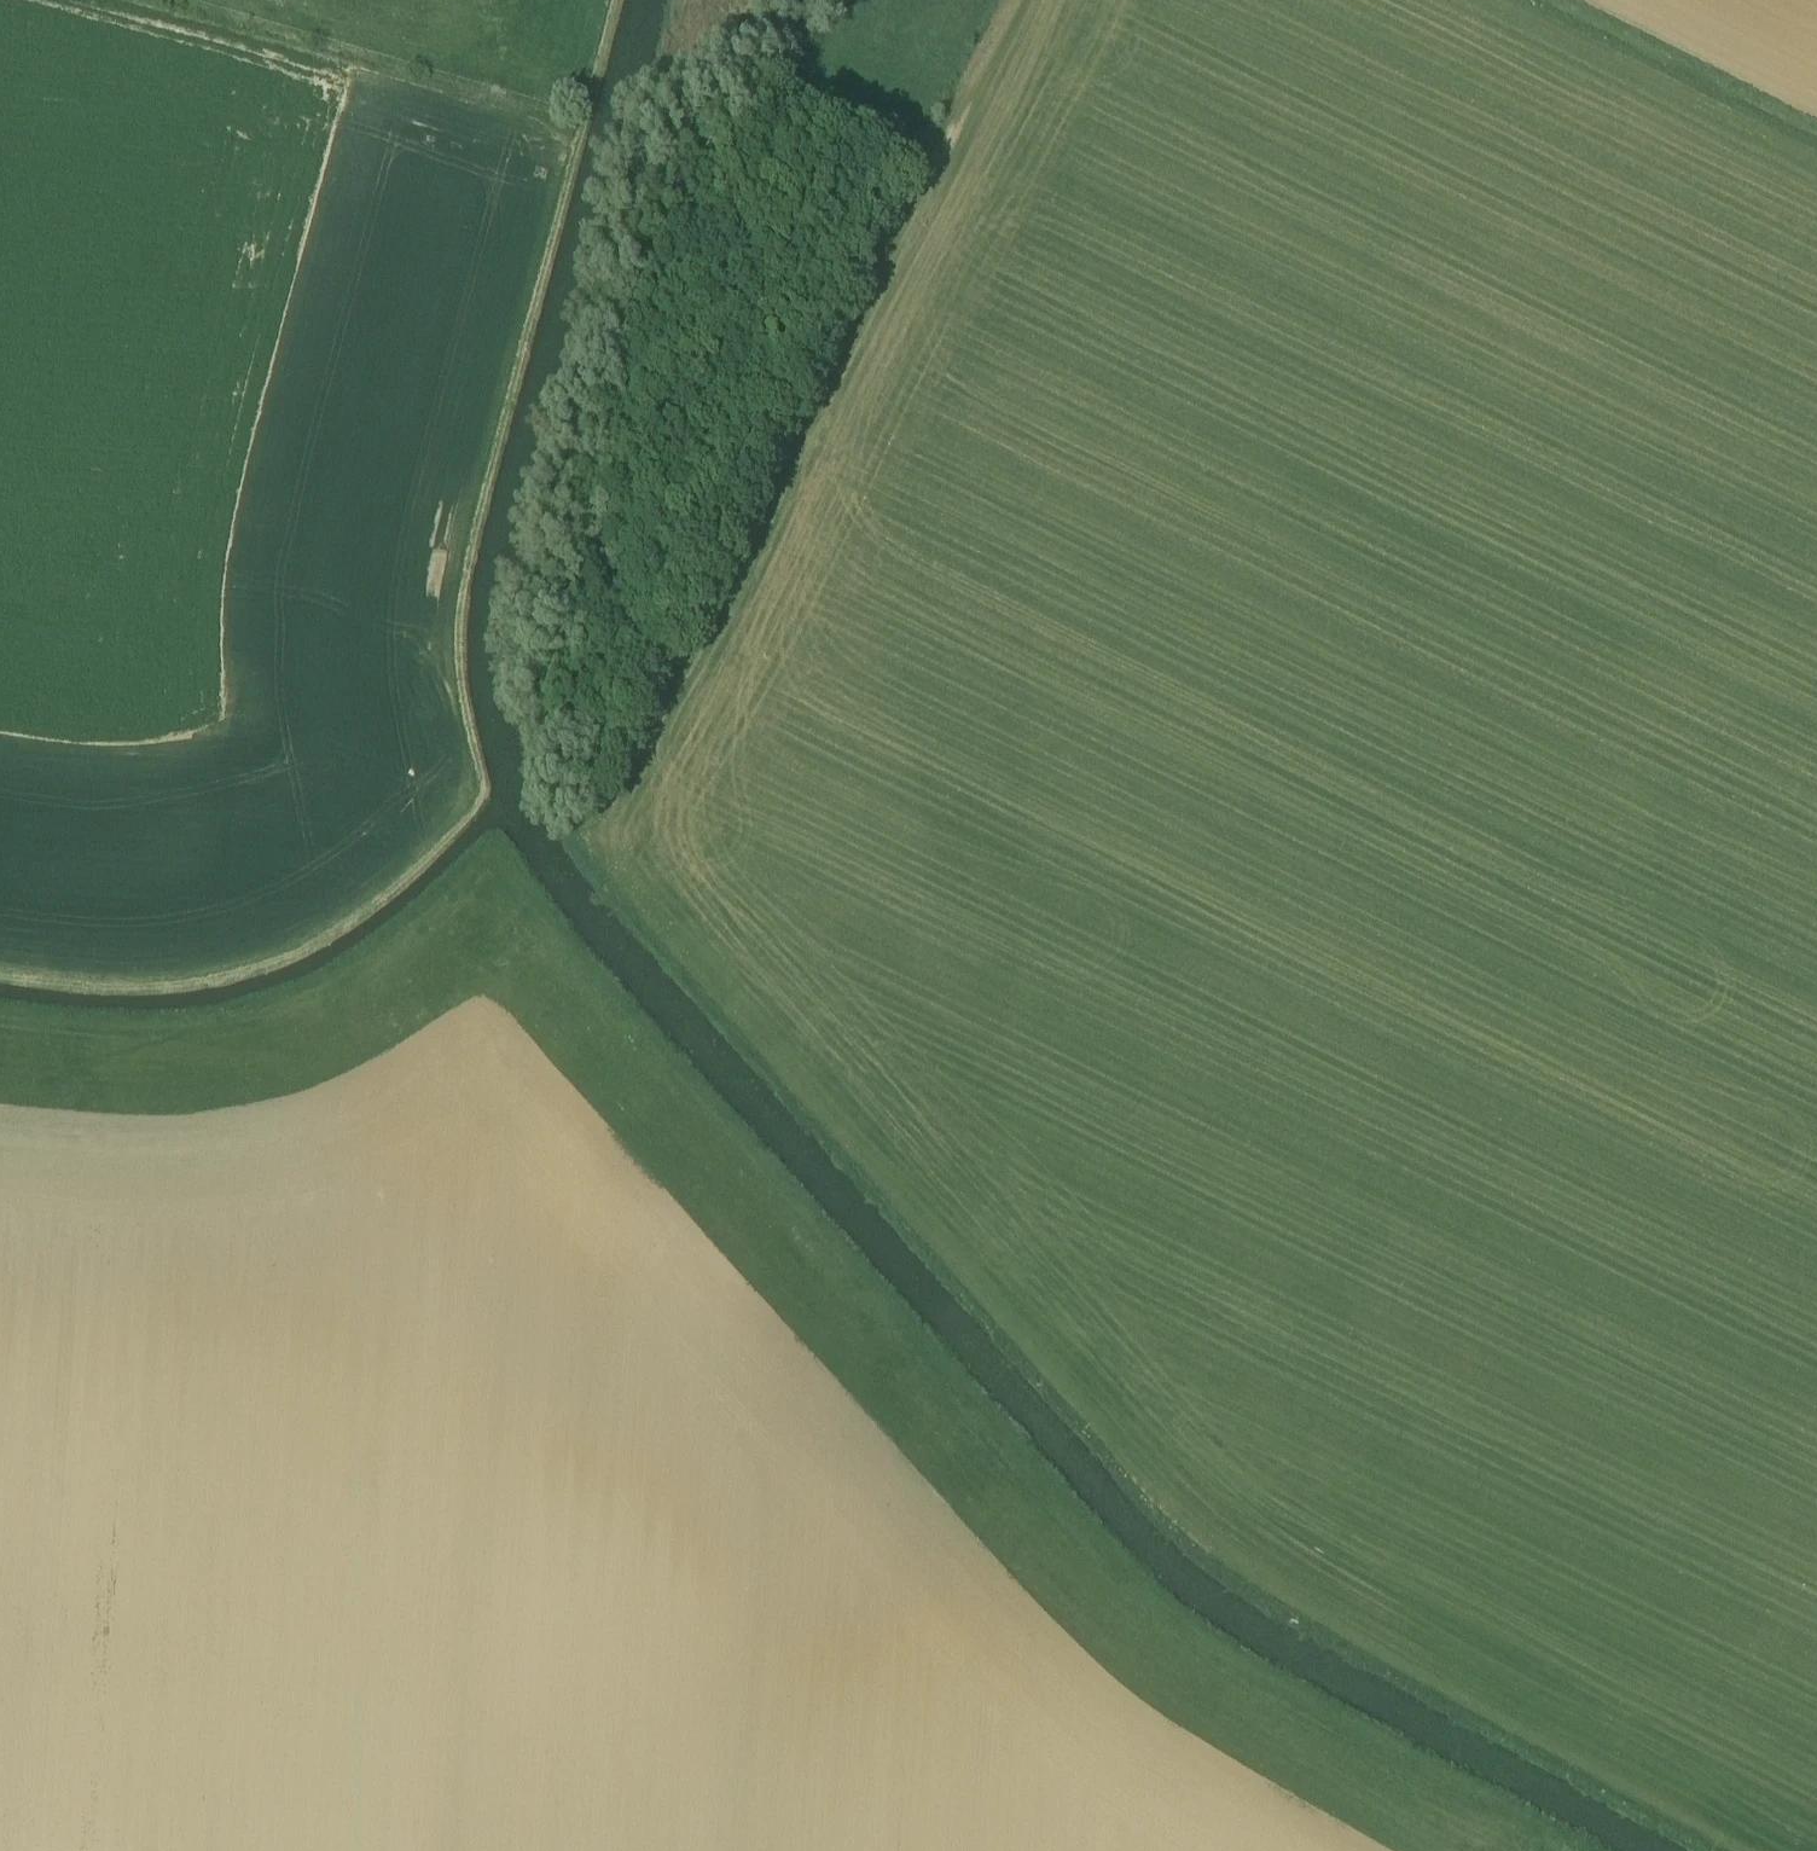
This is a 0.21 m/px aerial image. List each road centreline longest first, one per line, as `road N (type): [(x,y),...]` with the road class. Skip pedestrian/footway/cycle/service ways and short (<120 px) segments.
road 1 (track): [(903,245),(1025,0)]

